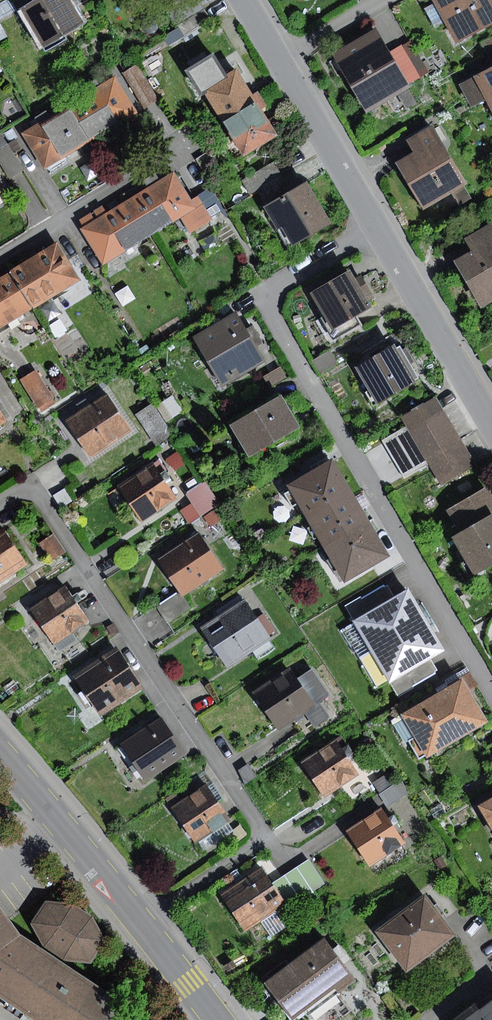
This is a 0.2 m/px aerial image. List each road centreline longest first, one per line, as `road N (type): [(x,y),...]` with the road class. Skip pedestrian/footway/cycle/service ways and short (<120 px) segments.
road 1 (residential): [(142,922),(264,841),(263,829),(39,493),(22,491),(0,505)]
road 2 (residential): [(379,232),(268,293),(268,309),(491,688)]
road 3 (residential): [(193,141),(0,259)]
road 4 (residential): [(379,232),(491,424)]
road 5 (residential): [(0,757),(142,922)]
road 6 (residential): [(279,62),(379,232)]
road 7 (residential): [(142,922),(218,1019)]
road 8 (residential): [(383,0),(279,62)]

